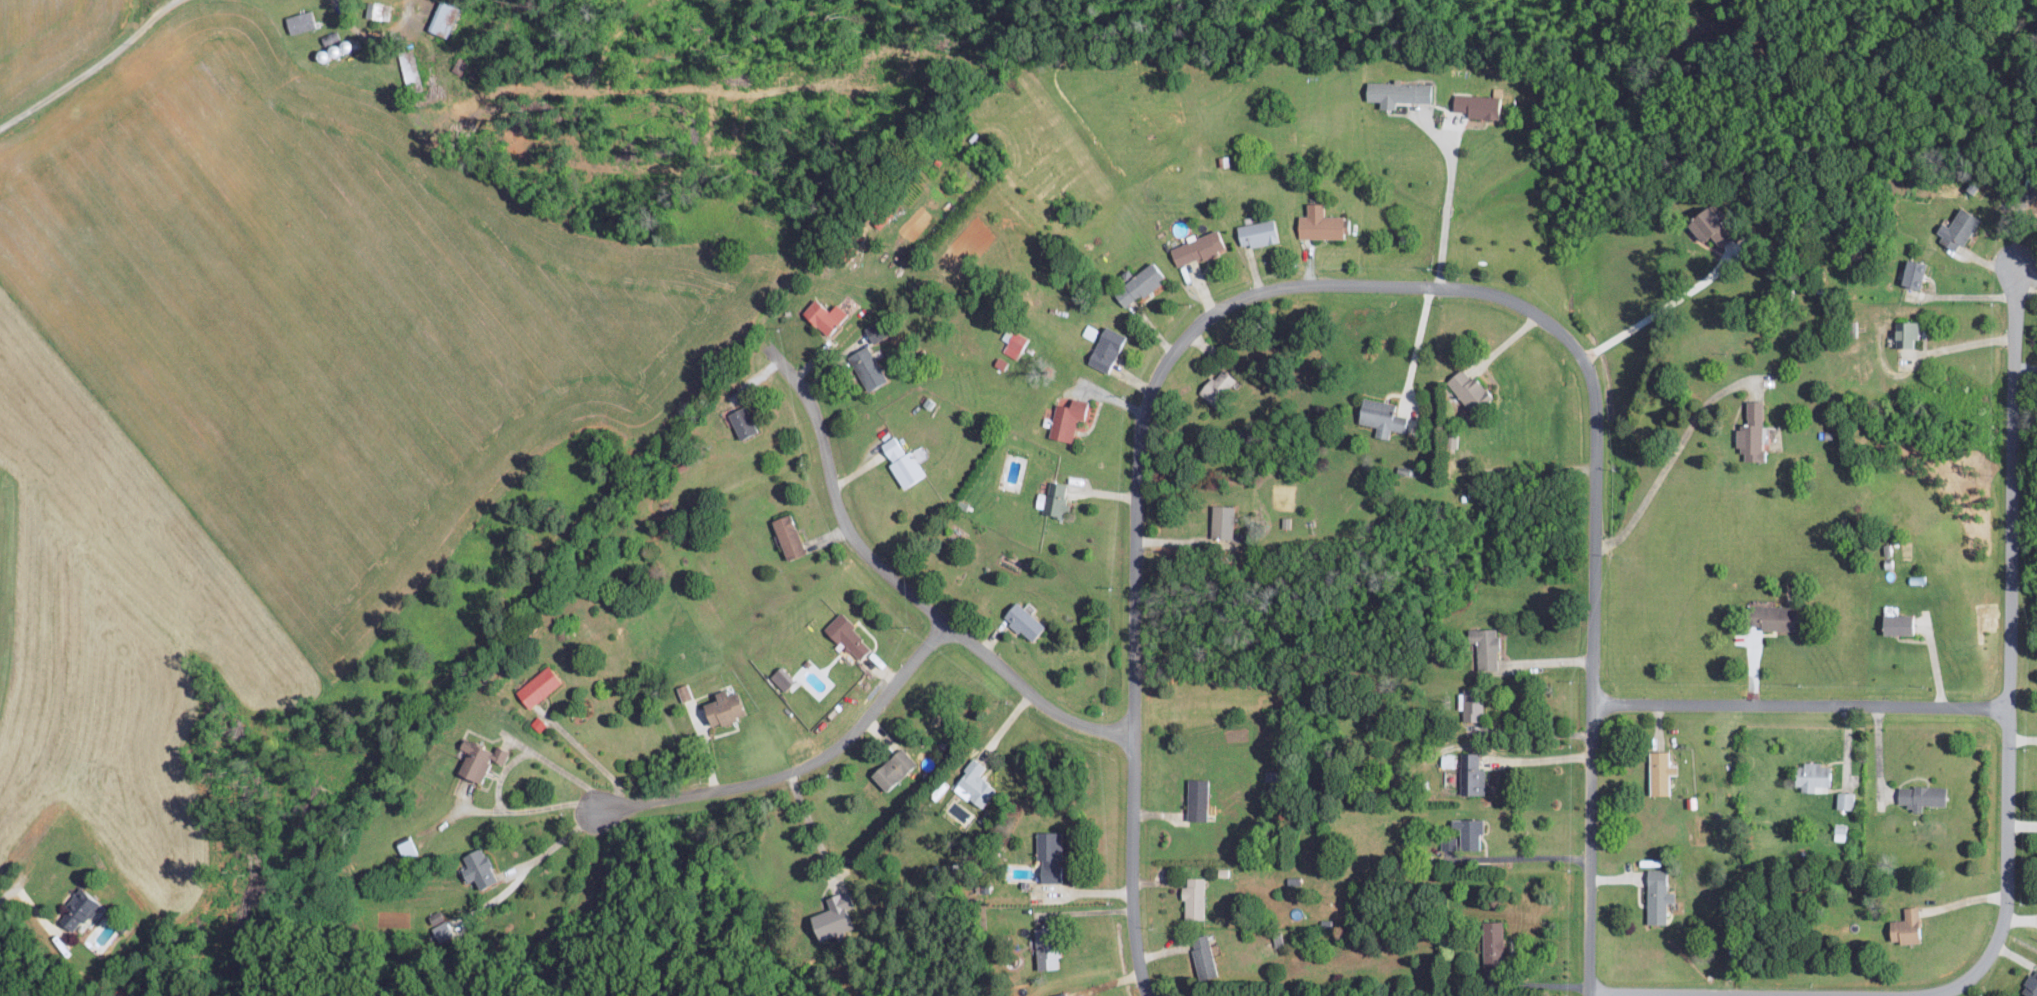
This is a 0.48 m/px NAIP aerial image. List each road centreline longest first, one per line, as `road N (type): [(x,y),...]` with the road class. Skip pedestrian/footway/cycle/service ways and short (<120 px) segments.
road 1 (residential): [(1150,995),(1132,907),(1142,423),(1159,376),(1197,325),(1227,302),(1301,280),(1506,293),(1560,326),(1583,358),(1597,430),(1589,995)]
road 2 (residential): [(1589,992),(1913,995),(1956,985),(1987,956),(2006,902),(2010,798),(2010,264)]
road 3 (residential): [(1136,721),(1062,705),(886,560),(839,493),(809,389),(764,338)]
road 4 (residential): [(947,614),(850,730),(806,765),(636,809),(601,808)]
road 5 (residential): [(2009,707),(1592,702)]

